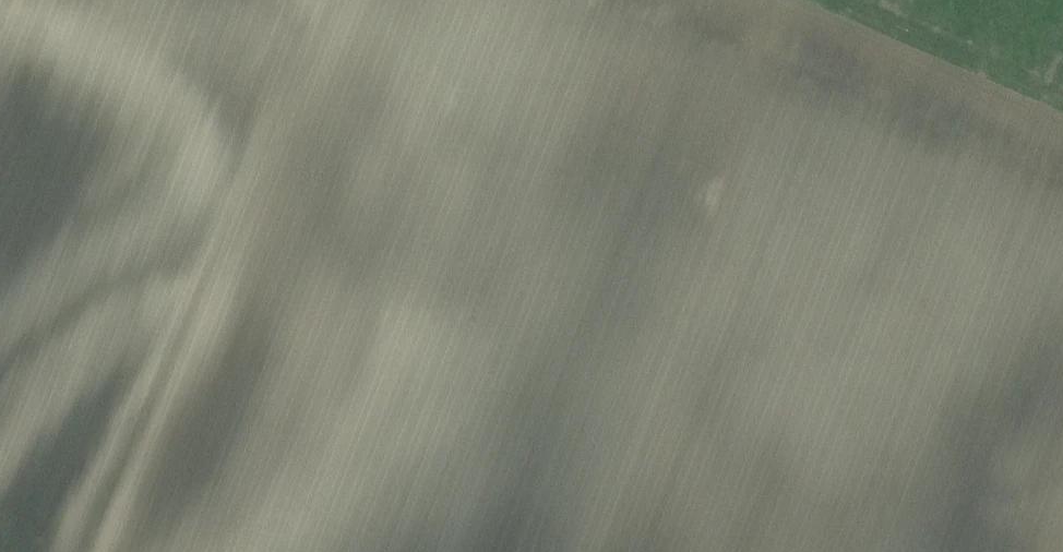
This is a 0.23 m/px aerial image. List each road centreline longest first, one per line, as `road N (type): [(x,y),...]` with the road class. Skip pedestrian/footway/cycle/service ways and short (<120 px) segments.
road 1 (track): [(962,155),(609,0)]
road 2 (track): [(0,155),(79,0)]

